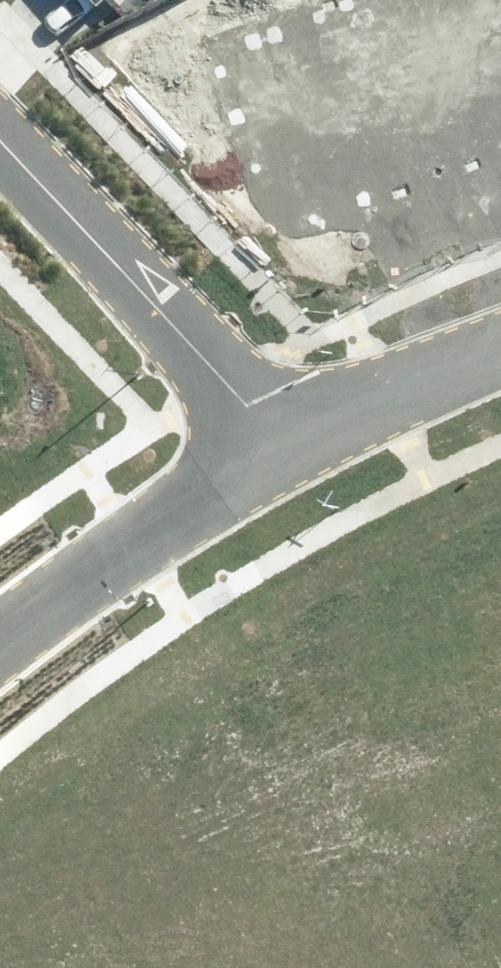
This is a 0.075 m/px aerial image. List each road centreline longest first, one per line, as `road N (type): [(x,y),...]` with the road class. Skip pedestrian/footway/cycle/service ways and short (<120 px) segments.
road 1 (residential): [(281,447),(0,140)]
road 2 (unknown): [(179,967),(204,940),(38,608)]
road 3 (residential): [(0,640),(73,578),(281,447)]
road 4 (residential): [(281,447),(500,348)]

